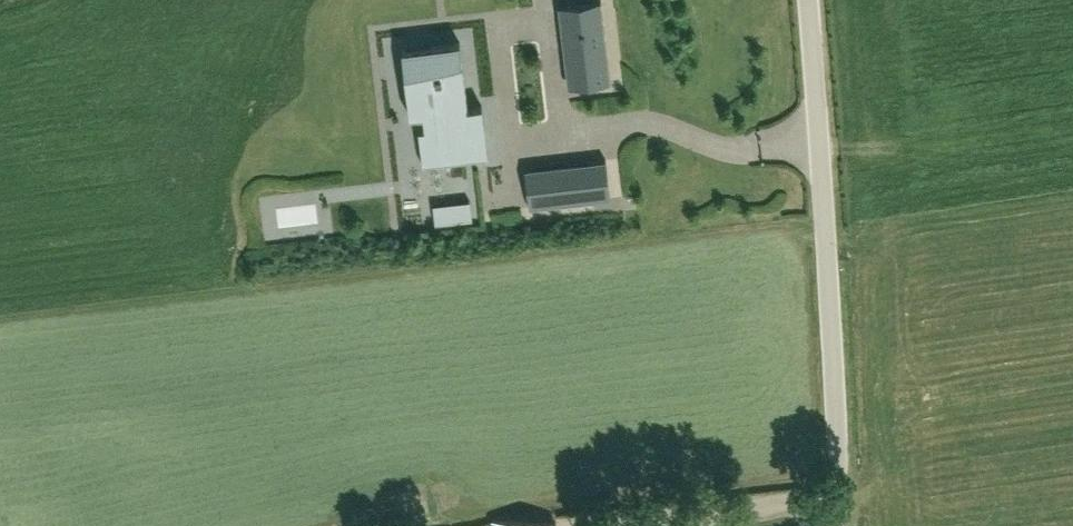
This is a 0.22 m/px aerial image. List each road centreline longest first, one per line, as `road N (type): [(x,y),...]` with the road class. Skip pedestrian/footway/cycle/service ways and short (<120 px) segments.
road 1 (unclassified): [(837,525),(810,0)]

